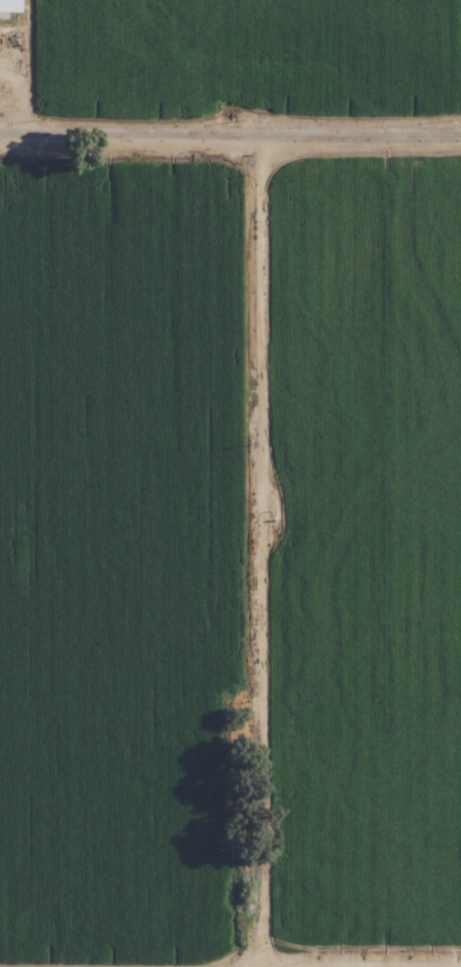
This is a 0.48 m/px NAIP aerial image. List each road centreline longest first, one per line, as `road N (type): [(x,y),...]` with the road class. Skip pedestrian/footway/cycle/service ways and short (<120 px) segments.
road 1 (residential): [(0,133),(460,130)]

